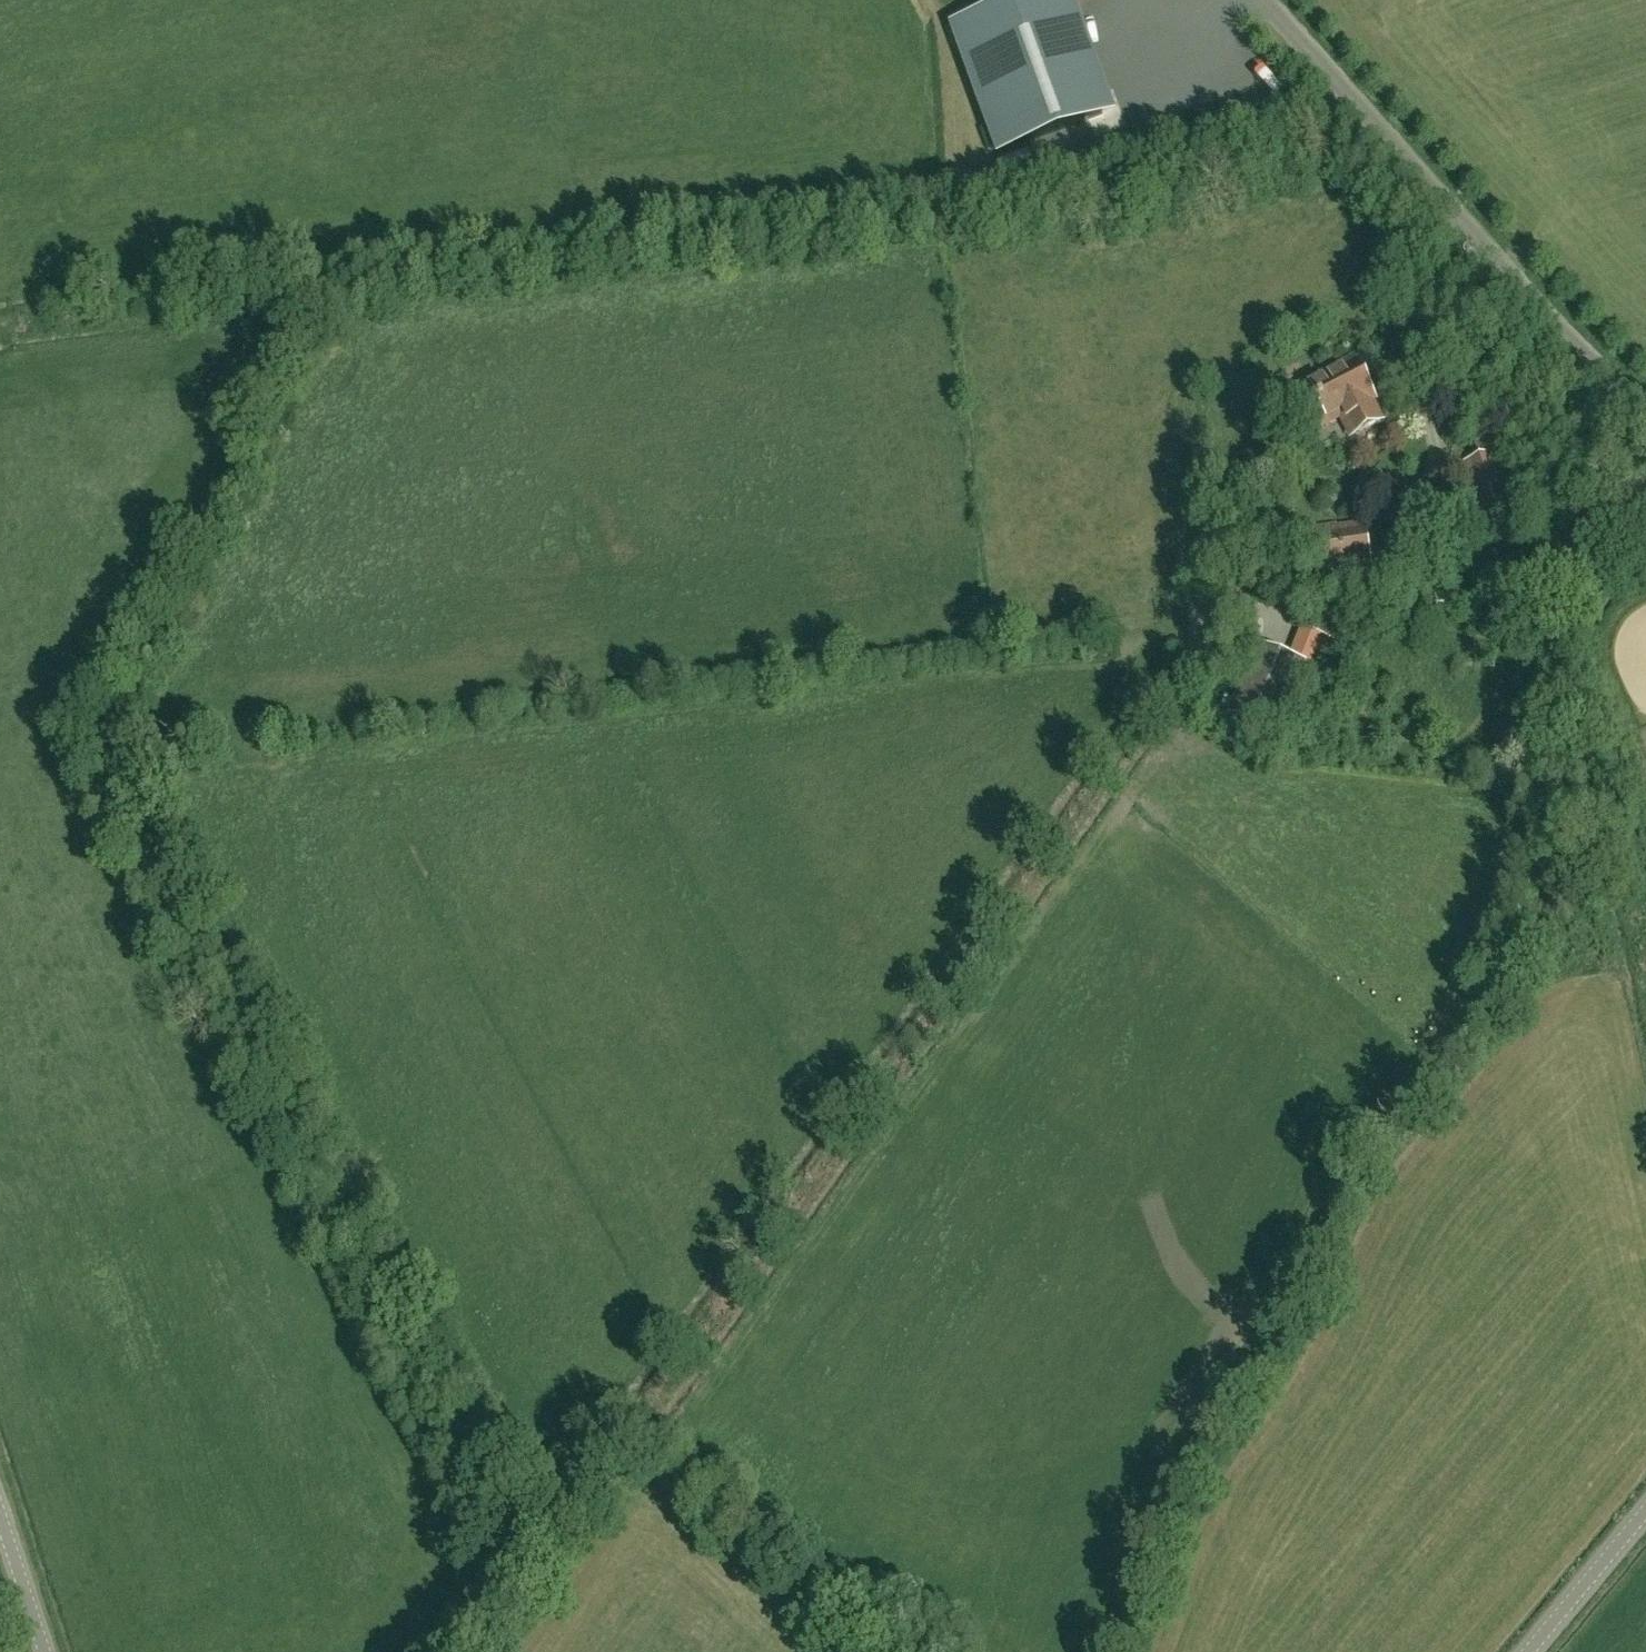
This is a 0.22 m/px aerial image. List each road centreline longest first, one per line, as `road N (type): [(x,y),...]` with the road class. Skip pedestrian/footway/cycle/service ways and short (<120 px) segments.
road 1 (unclassified): [(1645,381),(1563,306),(1296,0)]
road 2 (tertiary): [(1518,1651),(1645,1499)]
road 3 (tertiary): [(40,1651),(0,1530)]

